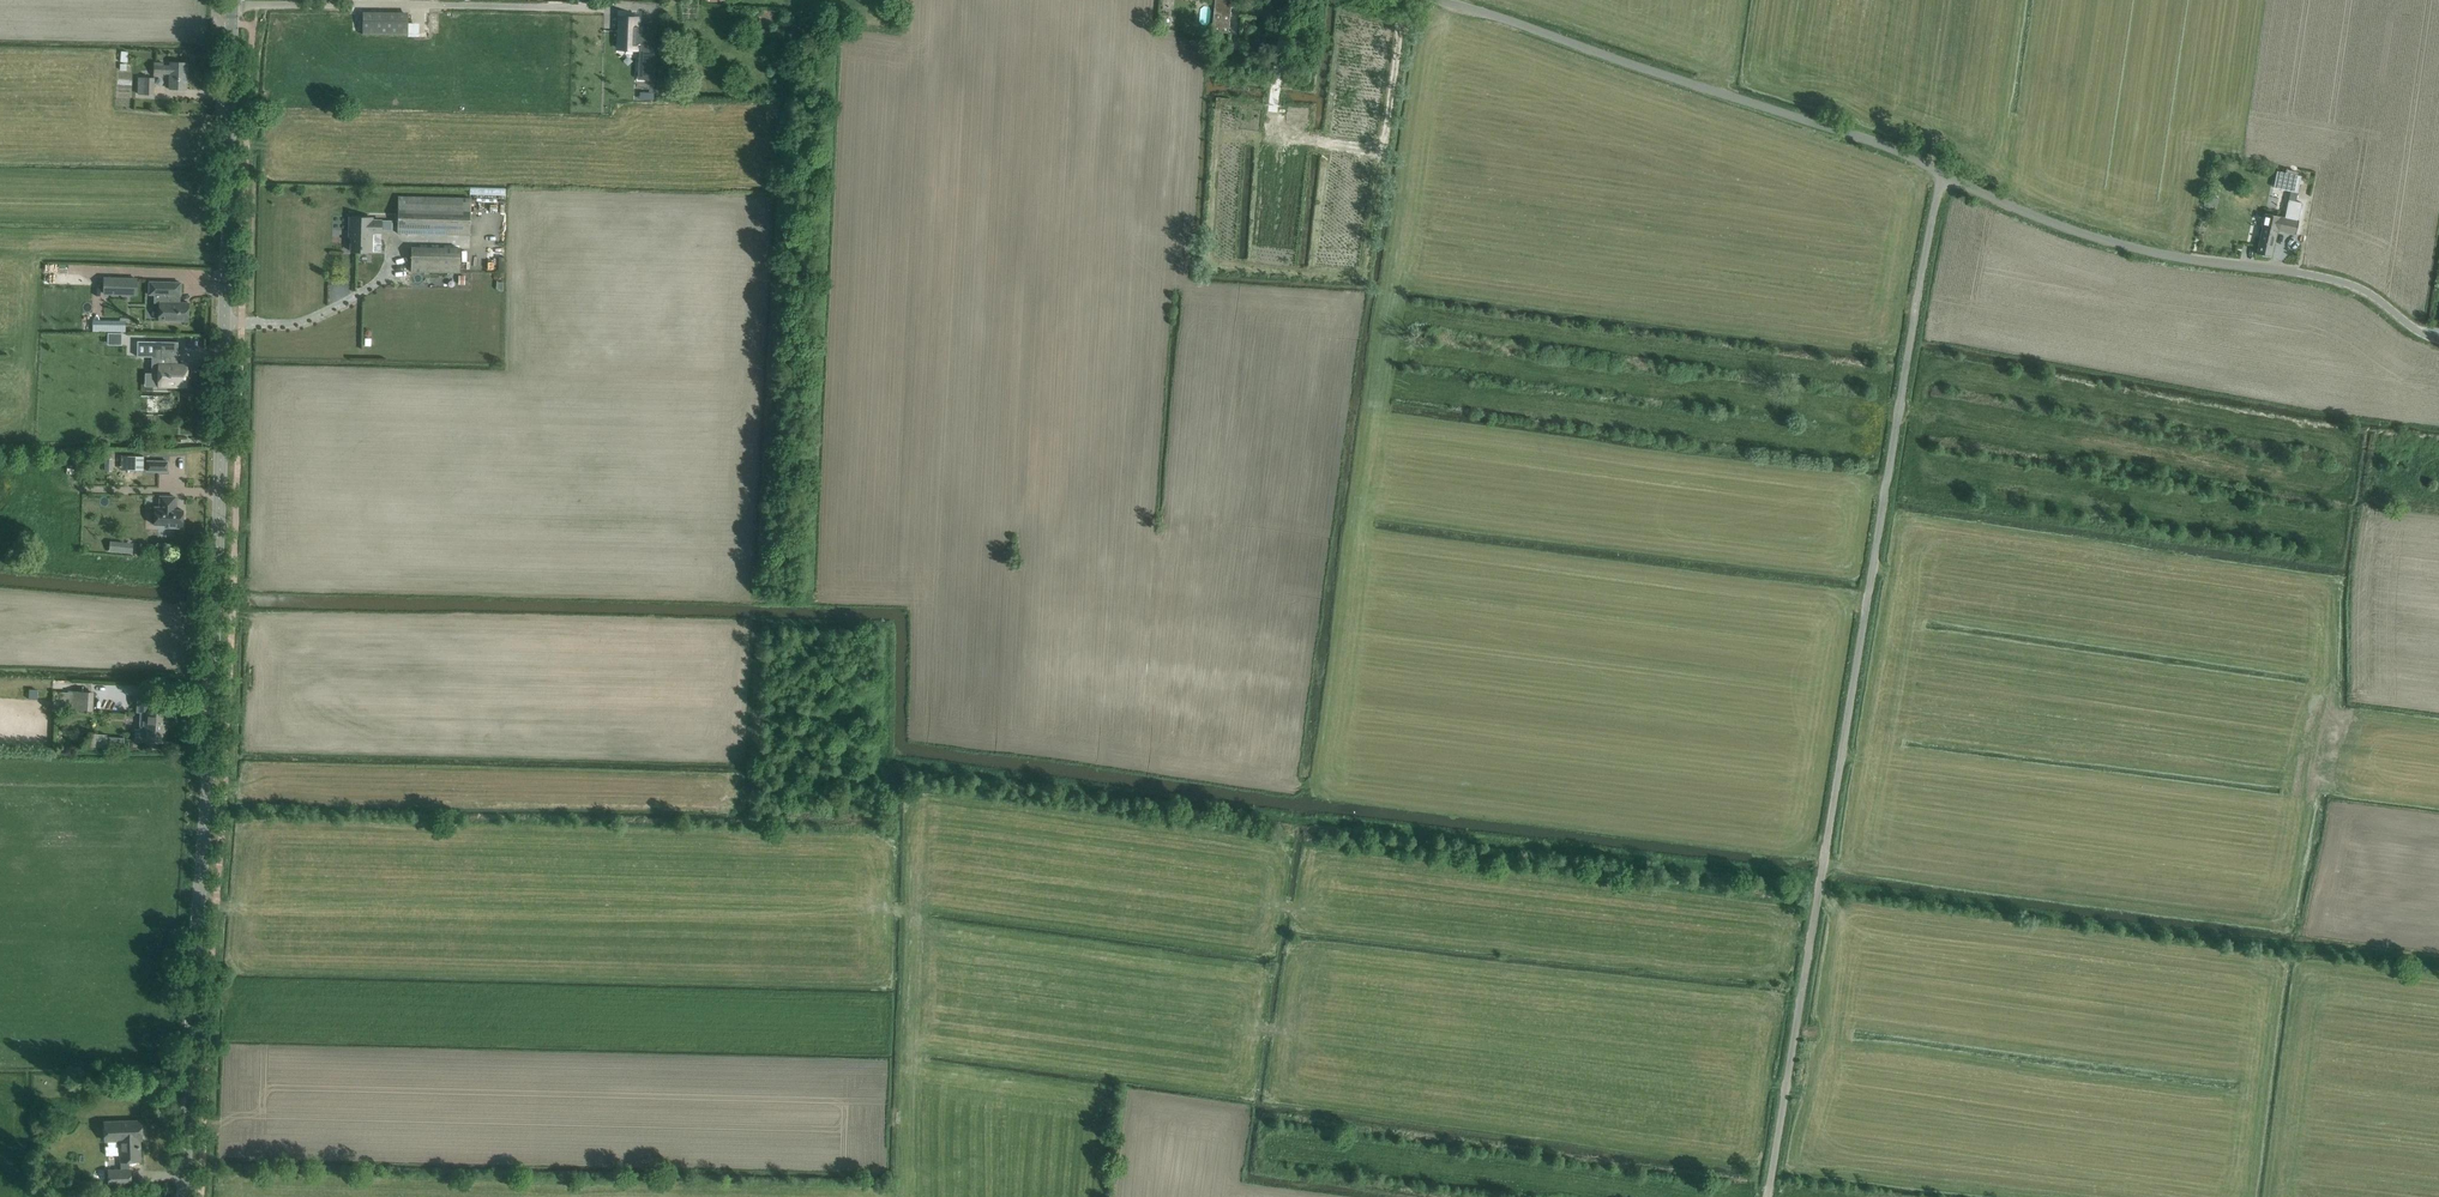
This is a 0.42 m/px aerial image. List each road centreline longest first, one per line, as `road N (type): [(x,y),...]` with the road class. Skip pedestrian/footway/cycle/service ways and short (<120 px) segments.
road 1 (tertiary): [(184,1196),(211,722),(233,4)]
road 2 (unclassified): [(1767,1196),(1944,173)]
road 3 (unclassified): [(1944,173),(1888,147),(1442,0)]
road 4 (unclassified): [(2438,338),(2339,281),(2126,247),(2037,218),(1944,173)]
road 5 (residential): [(233,4),(658,8)]

